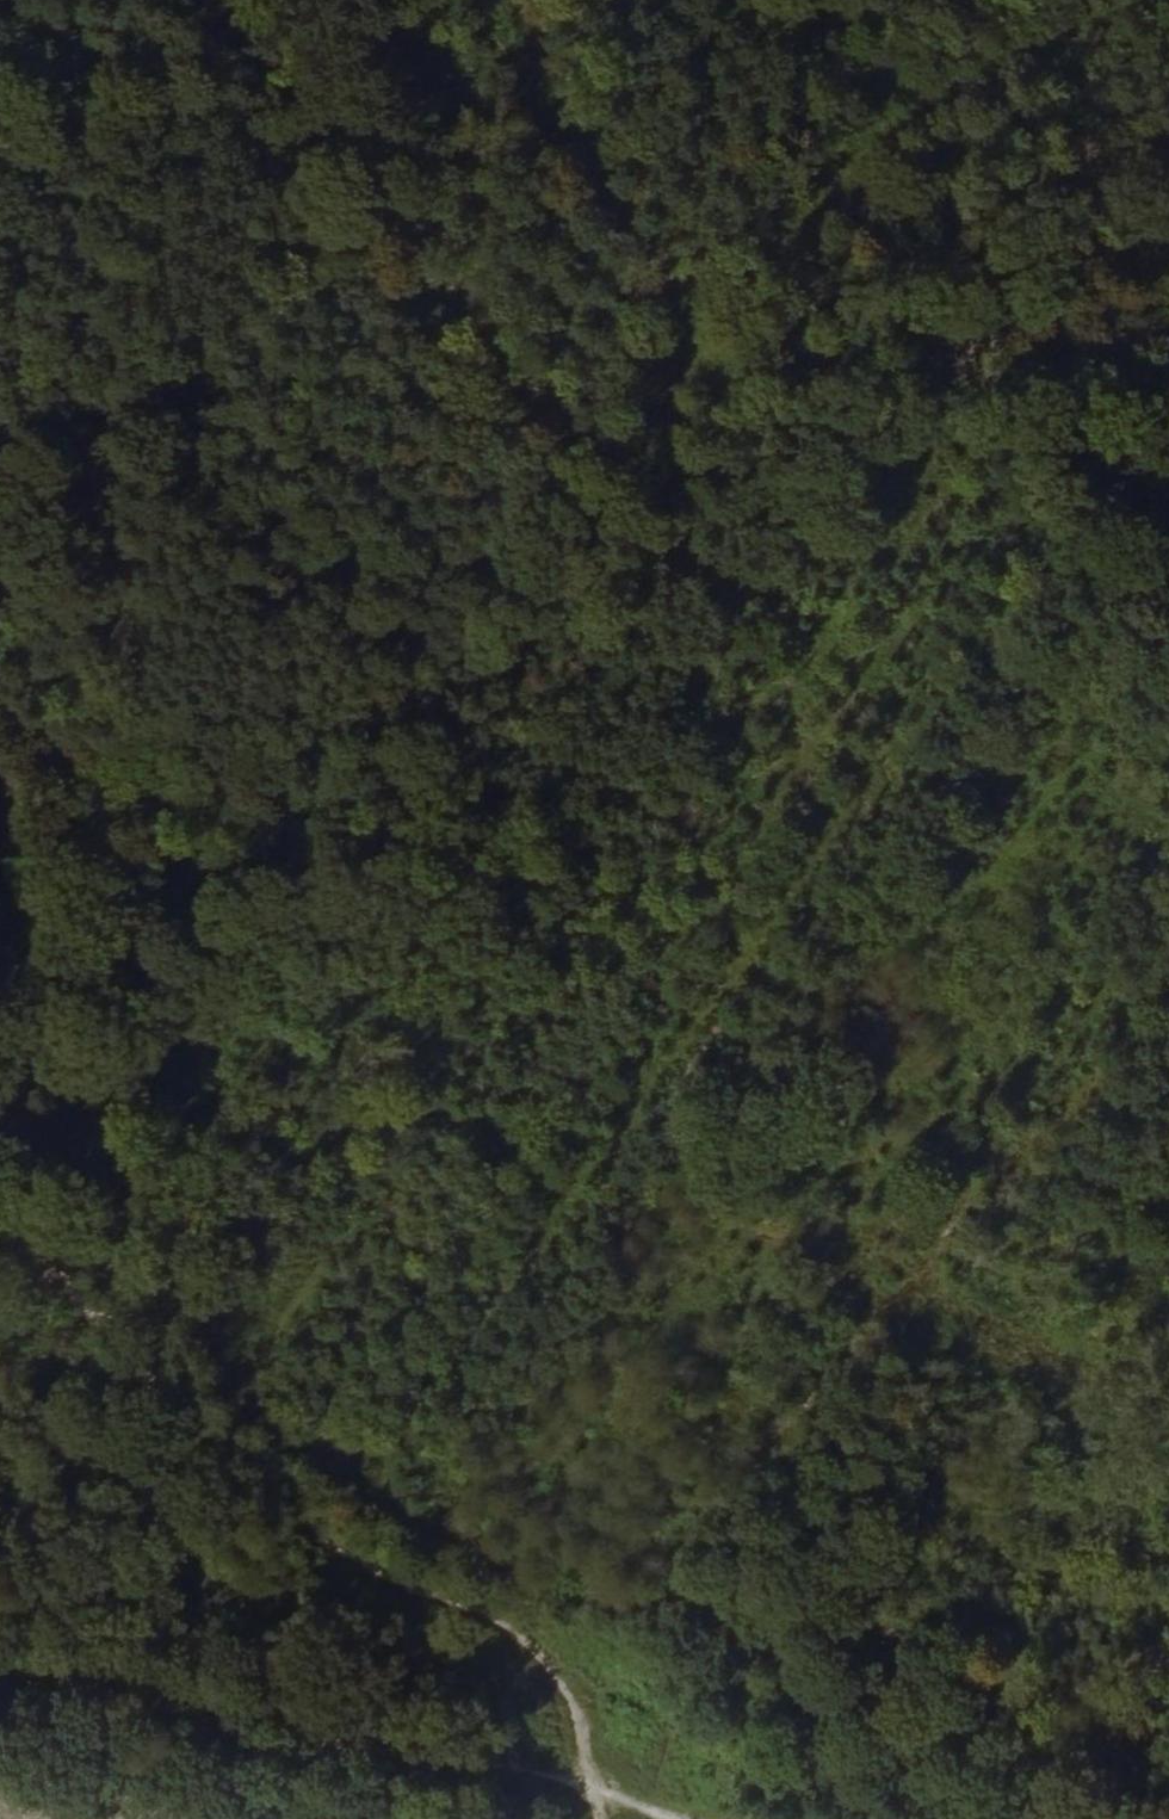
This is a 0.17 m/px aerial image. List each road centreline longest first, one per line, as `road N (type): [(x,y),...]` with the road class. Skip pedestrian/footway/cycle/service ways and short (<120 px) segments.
road 1 (track): [(598,1818),(576,1735),(542,1663),(462,1602),(330,1539),(224,1474),(0,1224)]

